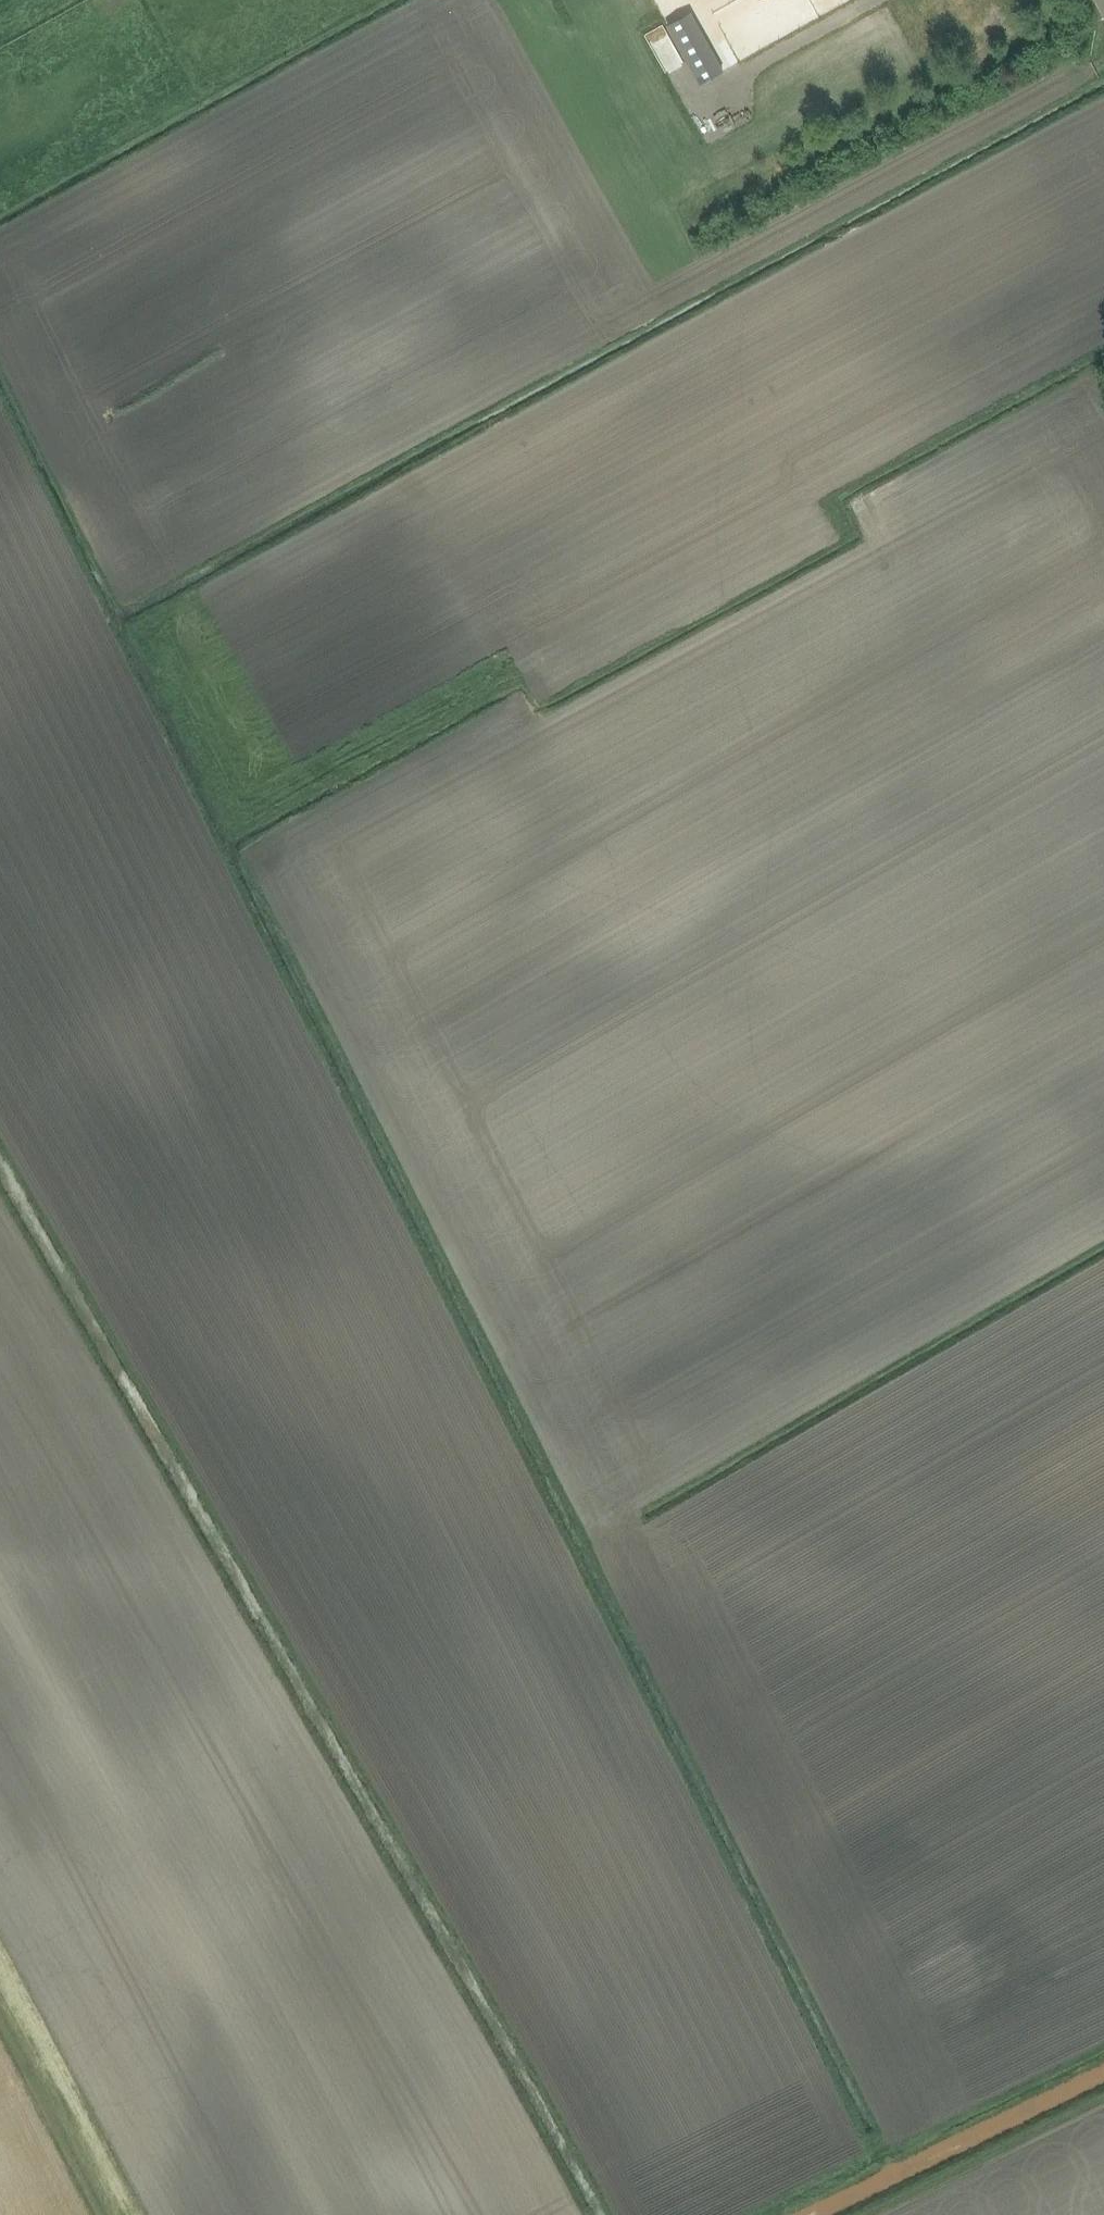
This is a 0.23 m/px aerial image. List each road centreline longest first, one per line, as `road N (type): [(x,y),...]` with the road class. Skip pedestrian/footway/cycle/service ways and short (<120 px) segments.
road 1 (track): [(871,2214),(1103,2100)]
road 2 (track): [(106,2214),(0,2003)]

